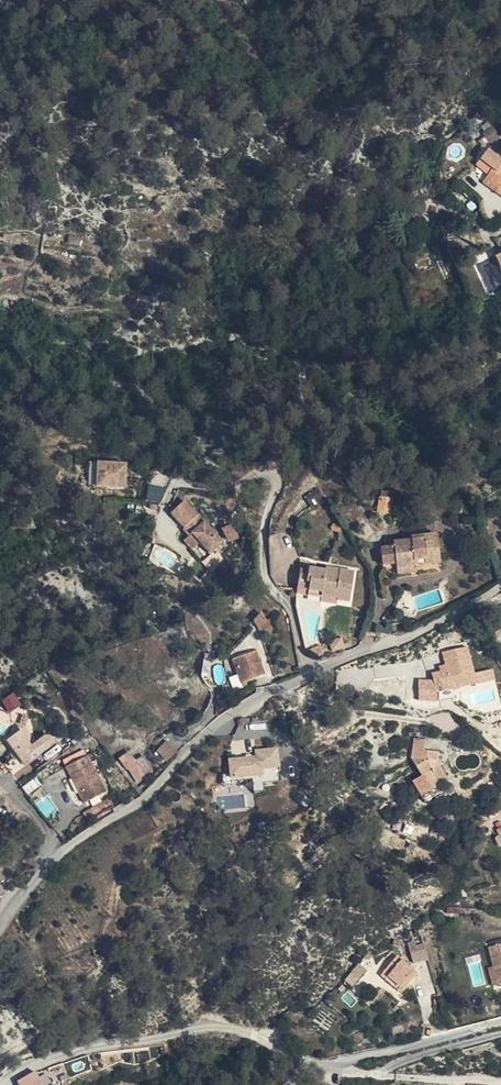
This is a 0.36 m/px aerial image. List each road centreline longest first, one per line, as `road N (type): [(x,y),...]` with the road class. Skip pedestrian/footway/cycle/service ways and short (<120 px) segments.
road 1 (residential): [(0,925),(54,855),(146,802),(223,720),(500,587)]
road 2 (residential): [(8,1084),(50,1059),(219,1027),(331,1067),(377,1074),(500,1033)]

